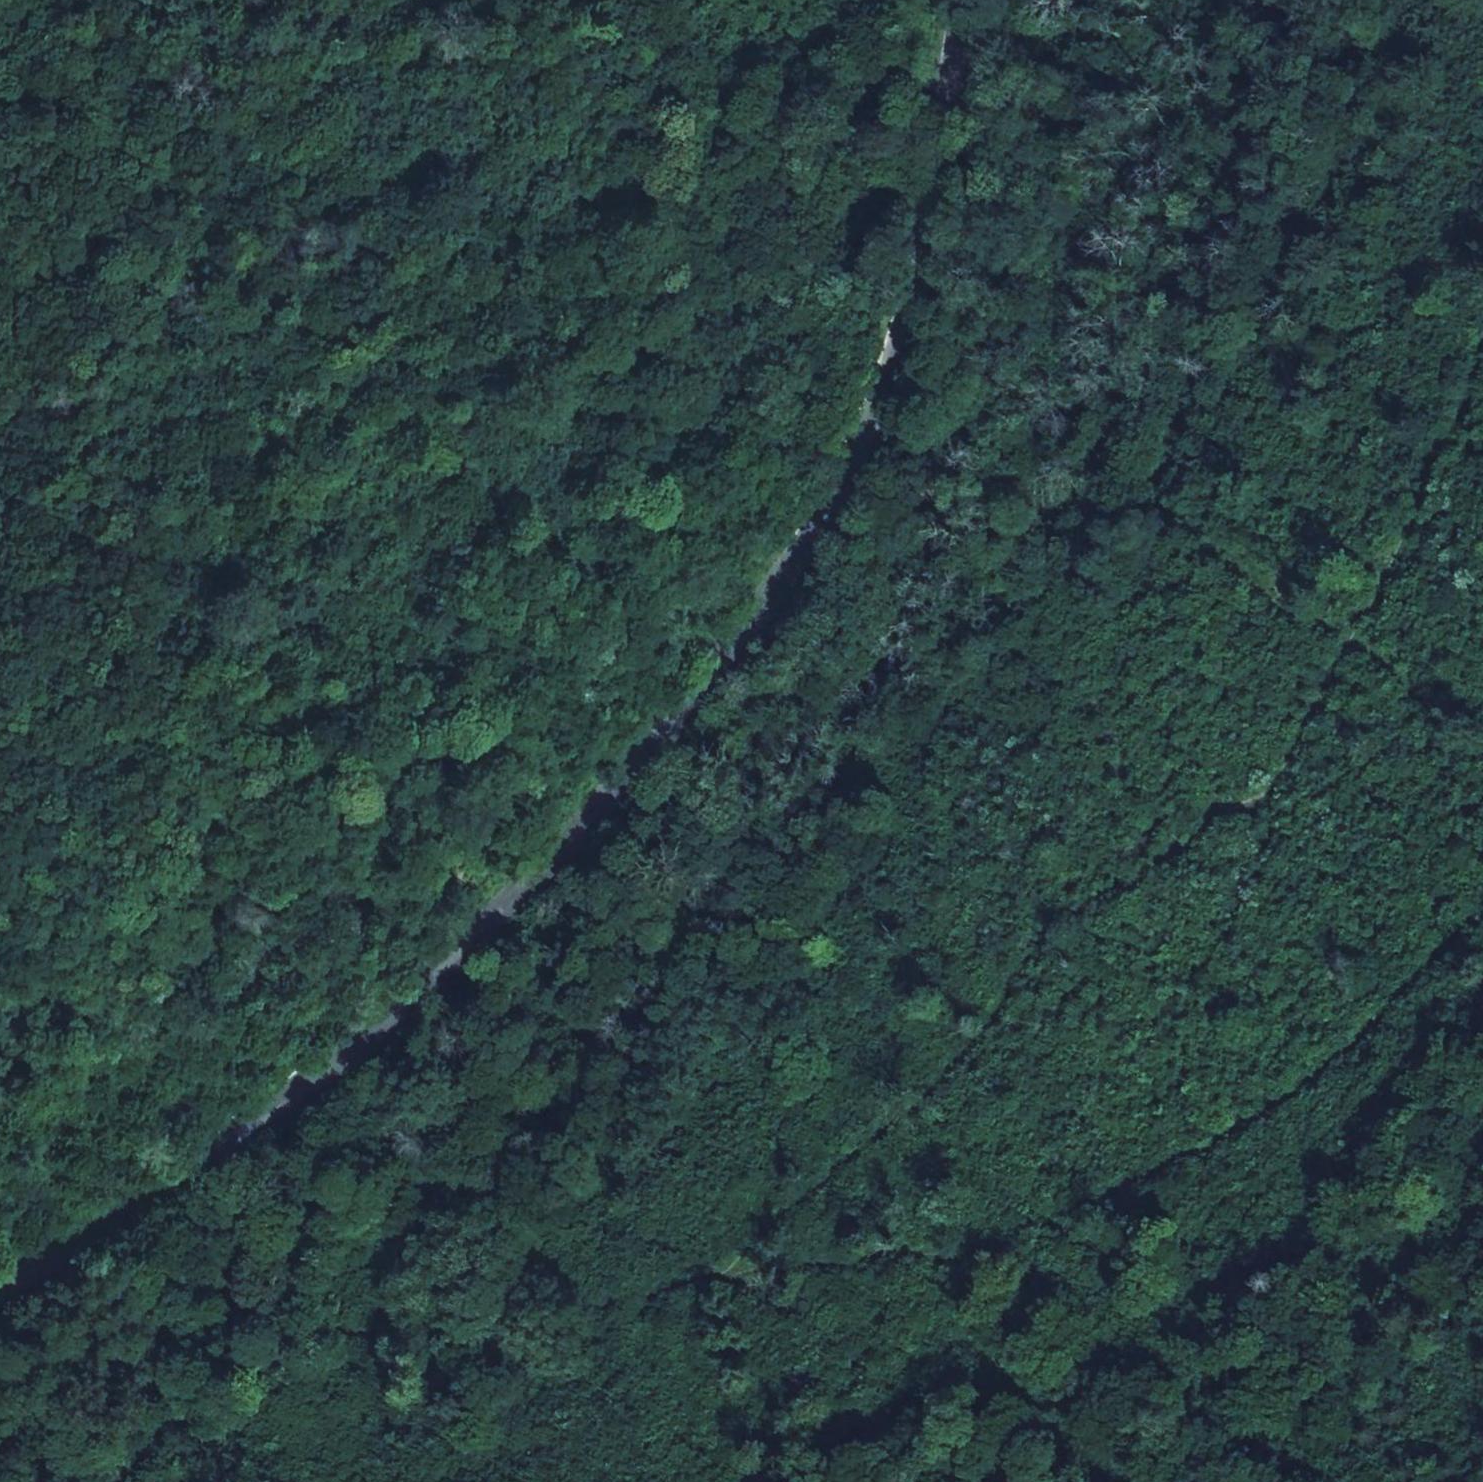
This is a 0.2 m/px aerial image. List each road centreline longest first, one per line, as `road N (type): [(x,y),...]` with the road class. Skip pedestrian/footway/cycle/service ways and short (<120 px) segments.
road 1 (tertiary): [(0,1299),(207,1168),(535,903),(678,758),(843,500),(887,385),(938,211),(964,0)]

